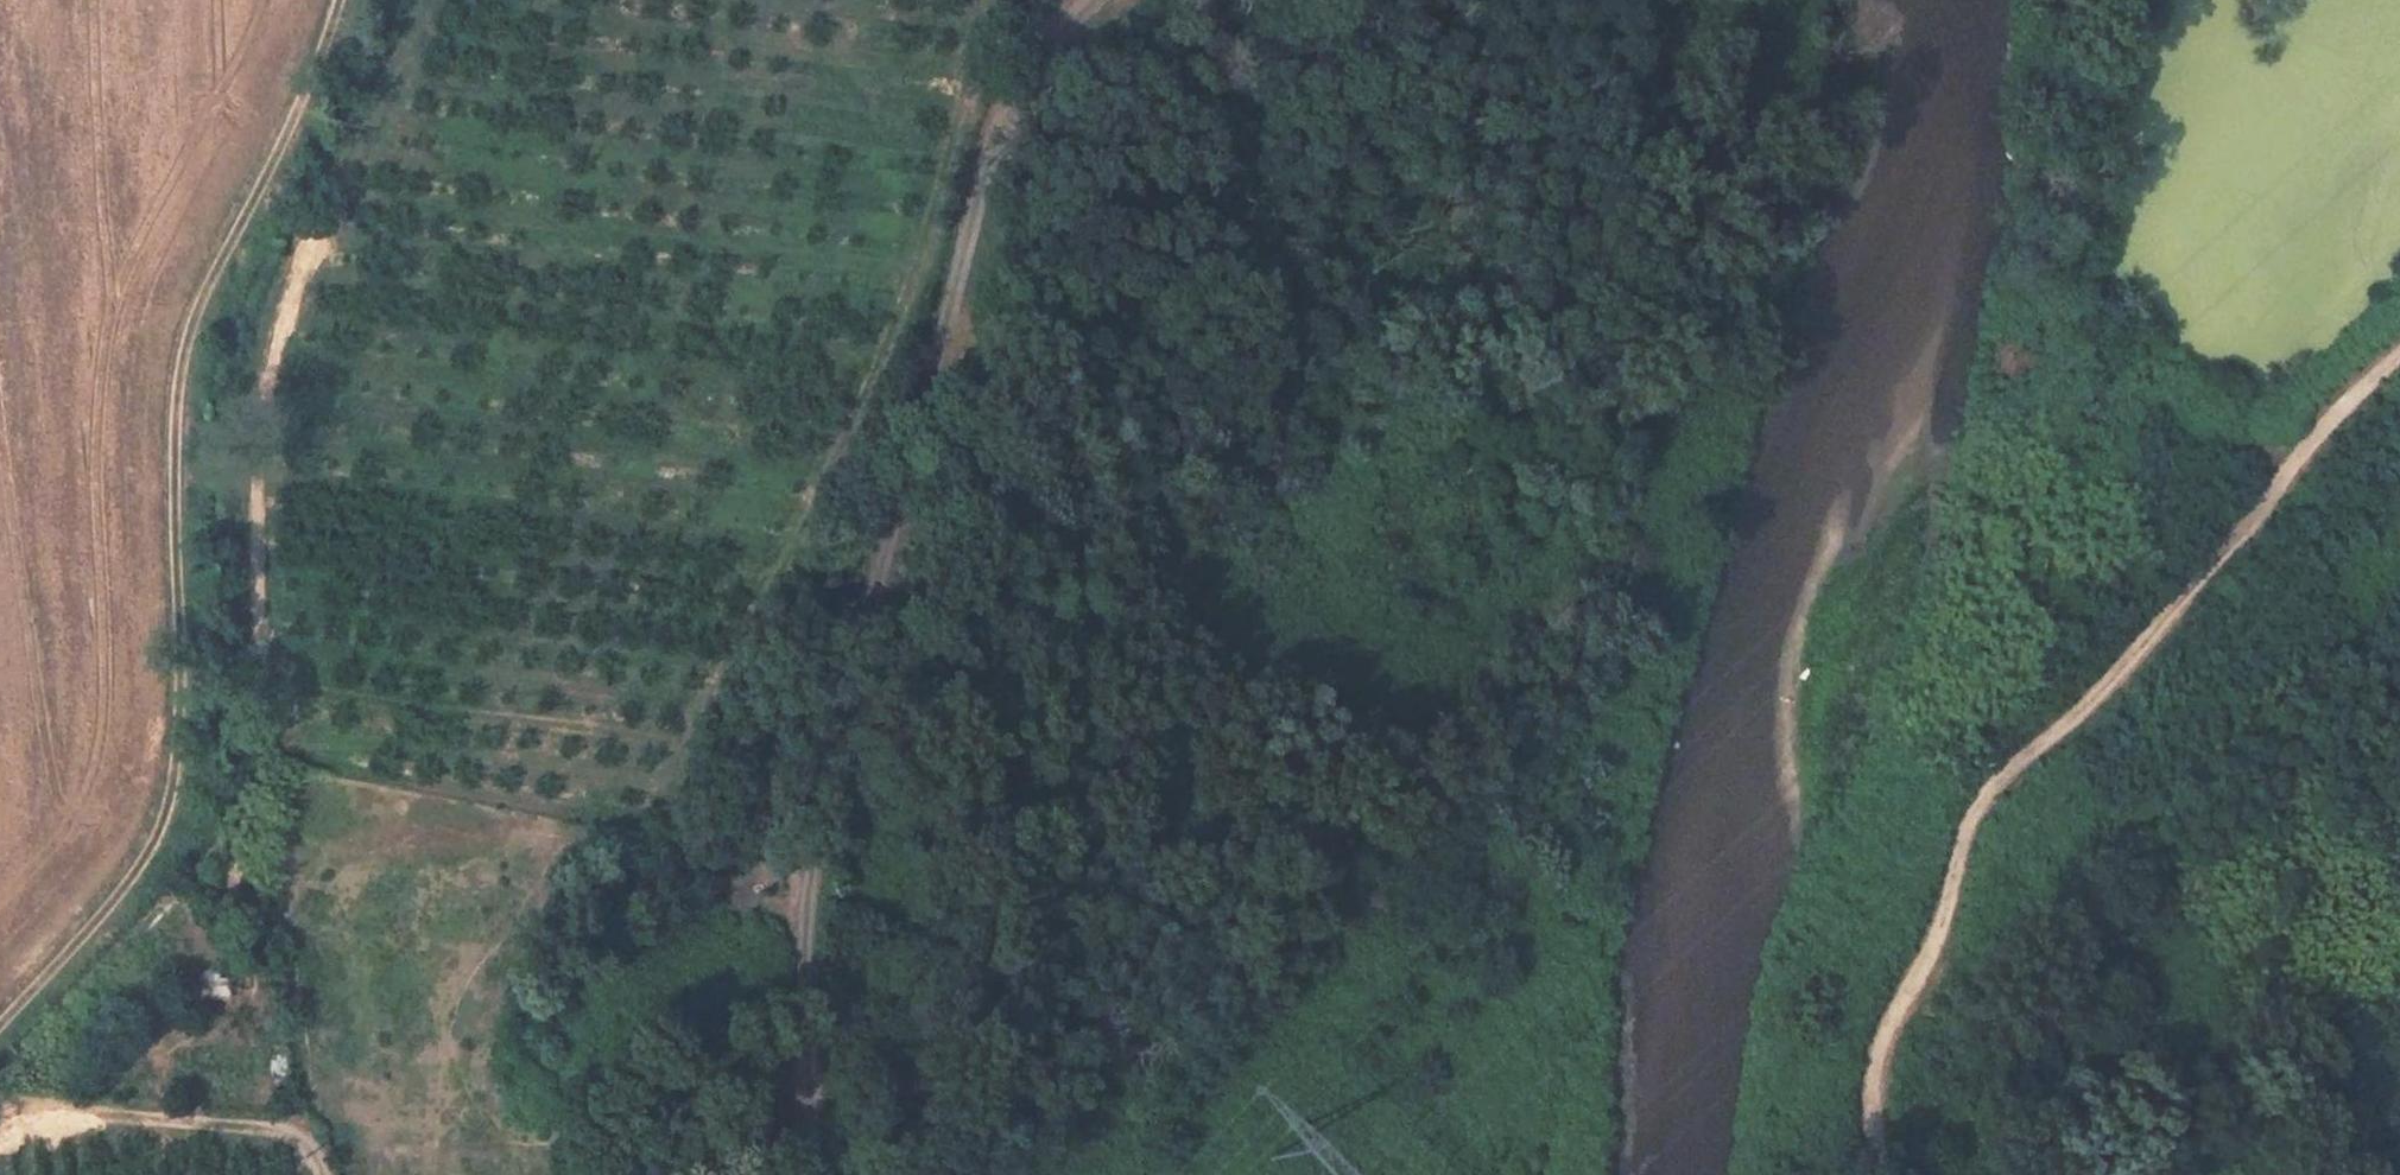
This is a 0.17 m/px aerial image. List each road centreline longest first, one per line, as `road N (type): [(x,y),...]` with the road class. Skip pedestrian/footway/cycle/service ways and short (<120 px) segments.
road 1 (unclassified): [(808,1174),(814,1152),(804,983),(817,840),(875,599),(964,238),(1005,111),(1051,36),(1091,0)]
road 2 (track): [(0,1028),(135,874),(163,815),(176,765),(180,400),(191,334),(300,115),(345,0)]
road 3 (track): [(2399,352),(2303,446),(2256,519),(2048,748),(1970,807),(1944,918),(1886,1041),(1867,1113),(1886,1174)]
road 4 (track): [(325,1174),(311,1140),(295,1129),(0,1100)]

